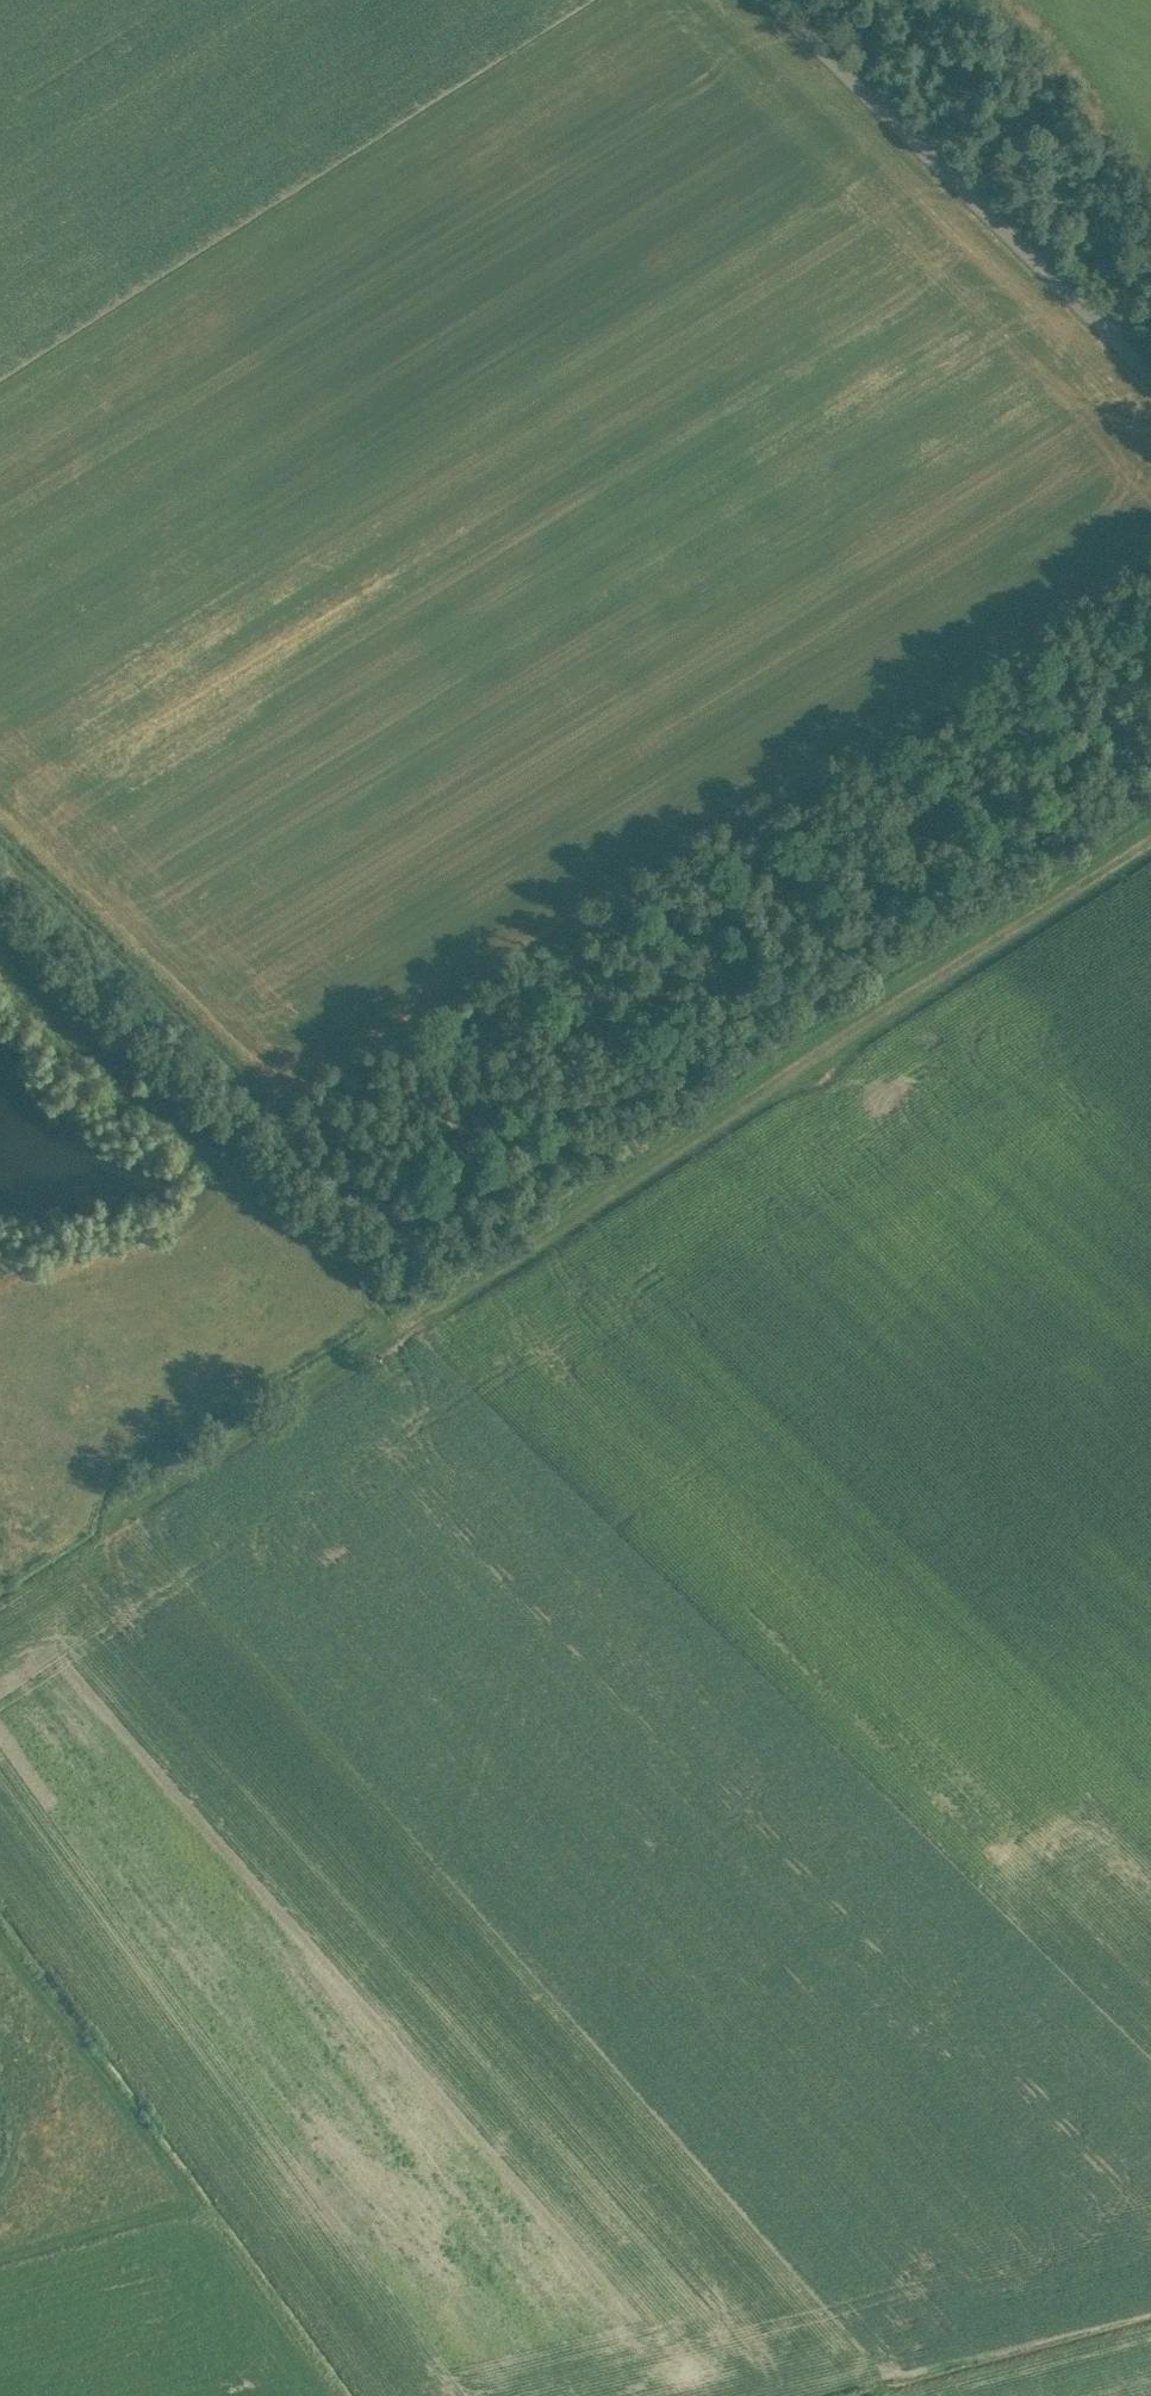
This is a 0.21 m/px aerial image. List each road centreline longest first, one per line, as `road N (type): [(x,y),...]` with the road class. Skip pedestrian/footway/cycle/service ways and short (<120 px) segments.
road 1 (track): [(425,1314),(1150,839)]
road 2 (unclassified): [(1150,373),(774,0)]

